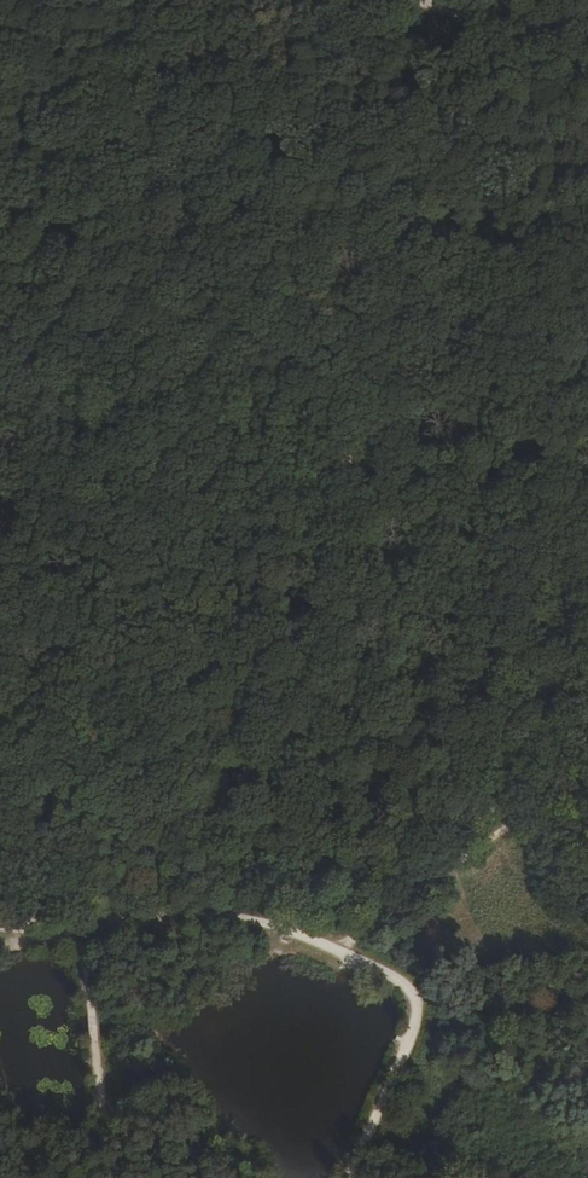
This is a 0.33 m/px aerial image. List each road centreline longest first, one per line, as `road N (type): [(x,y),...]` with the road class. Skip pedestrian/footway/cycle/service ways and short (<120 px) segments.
road 1 (track): [(587,537),(299,439),(126,360),(0,357)]
road 2 (track): [(0,729),(199,751),(587,777)]
road 3 (track): [(93,934),(141,925),(287,932),(341,954),(416,1003),(424,1020),(418,1052),(360,1177)]
road 4 (track): [(587,776),(341,954)]
road 5 (track): [(93,934),(123,1177)]
road 6 (track): [(429,0),(587,56)]

